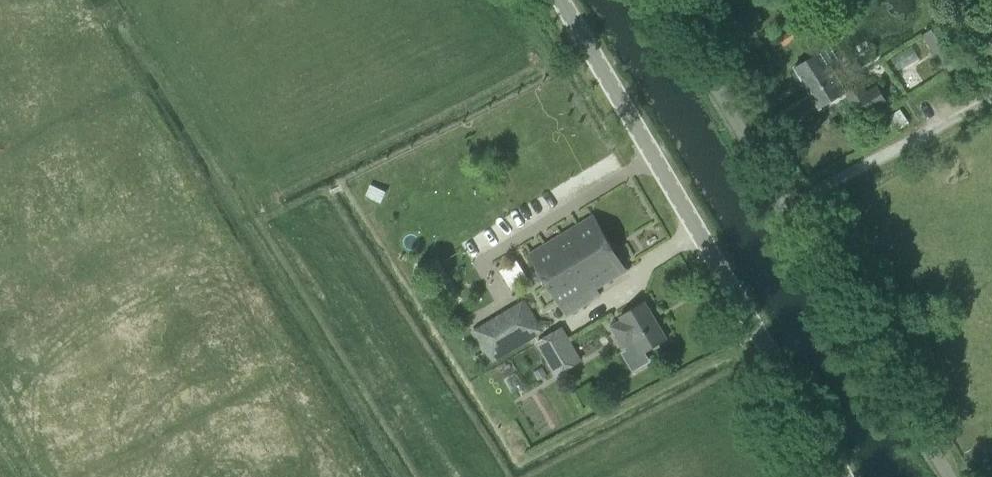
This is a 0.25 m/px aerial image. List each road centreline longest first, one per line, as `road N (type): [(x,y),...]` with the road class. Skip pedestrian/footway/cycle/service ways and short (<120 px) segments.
road 1 (unclassified): [(955,476),(668,0)]
road 2 (tertiary): [(843,476),(560,0)]

